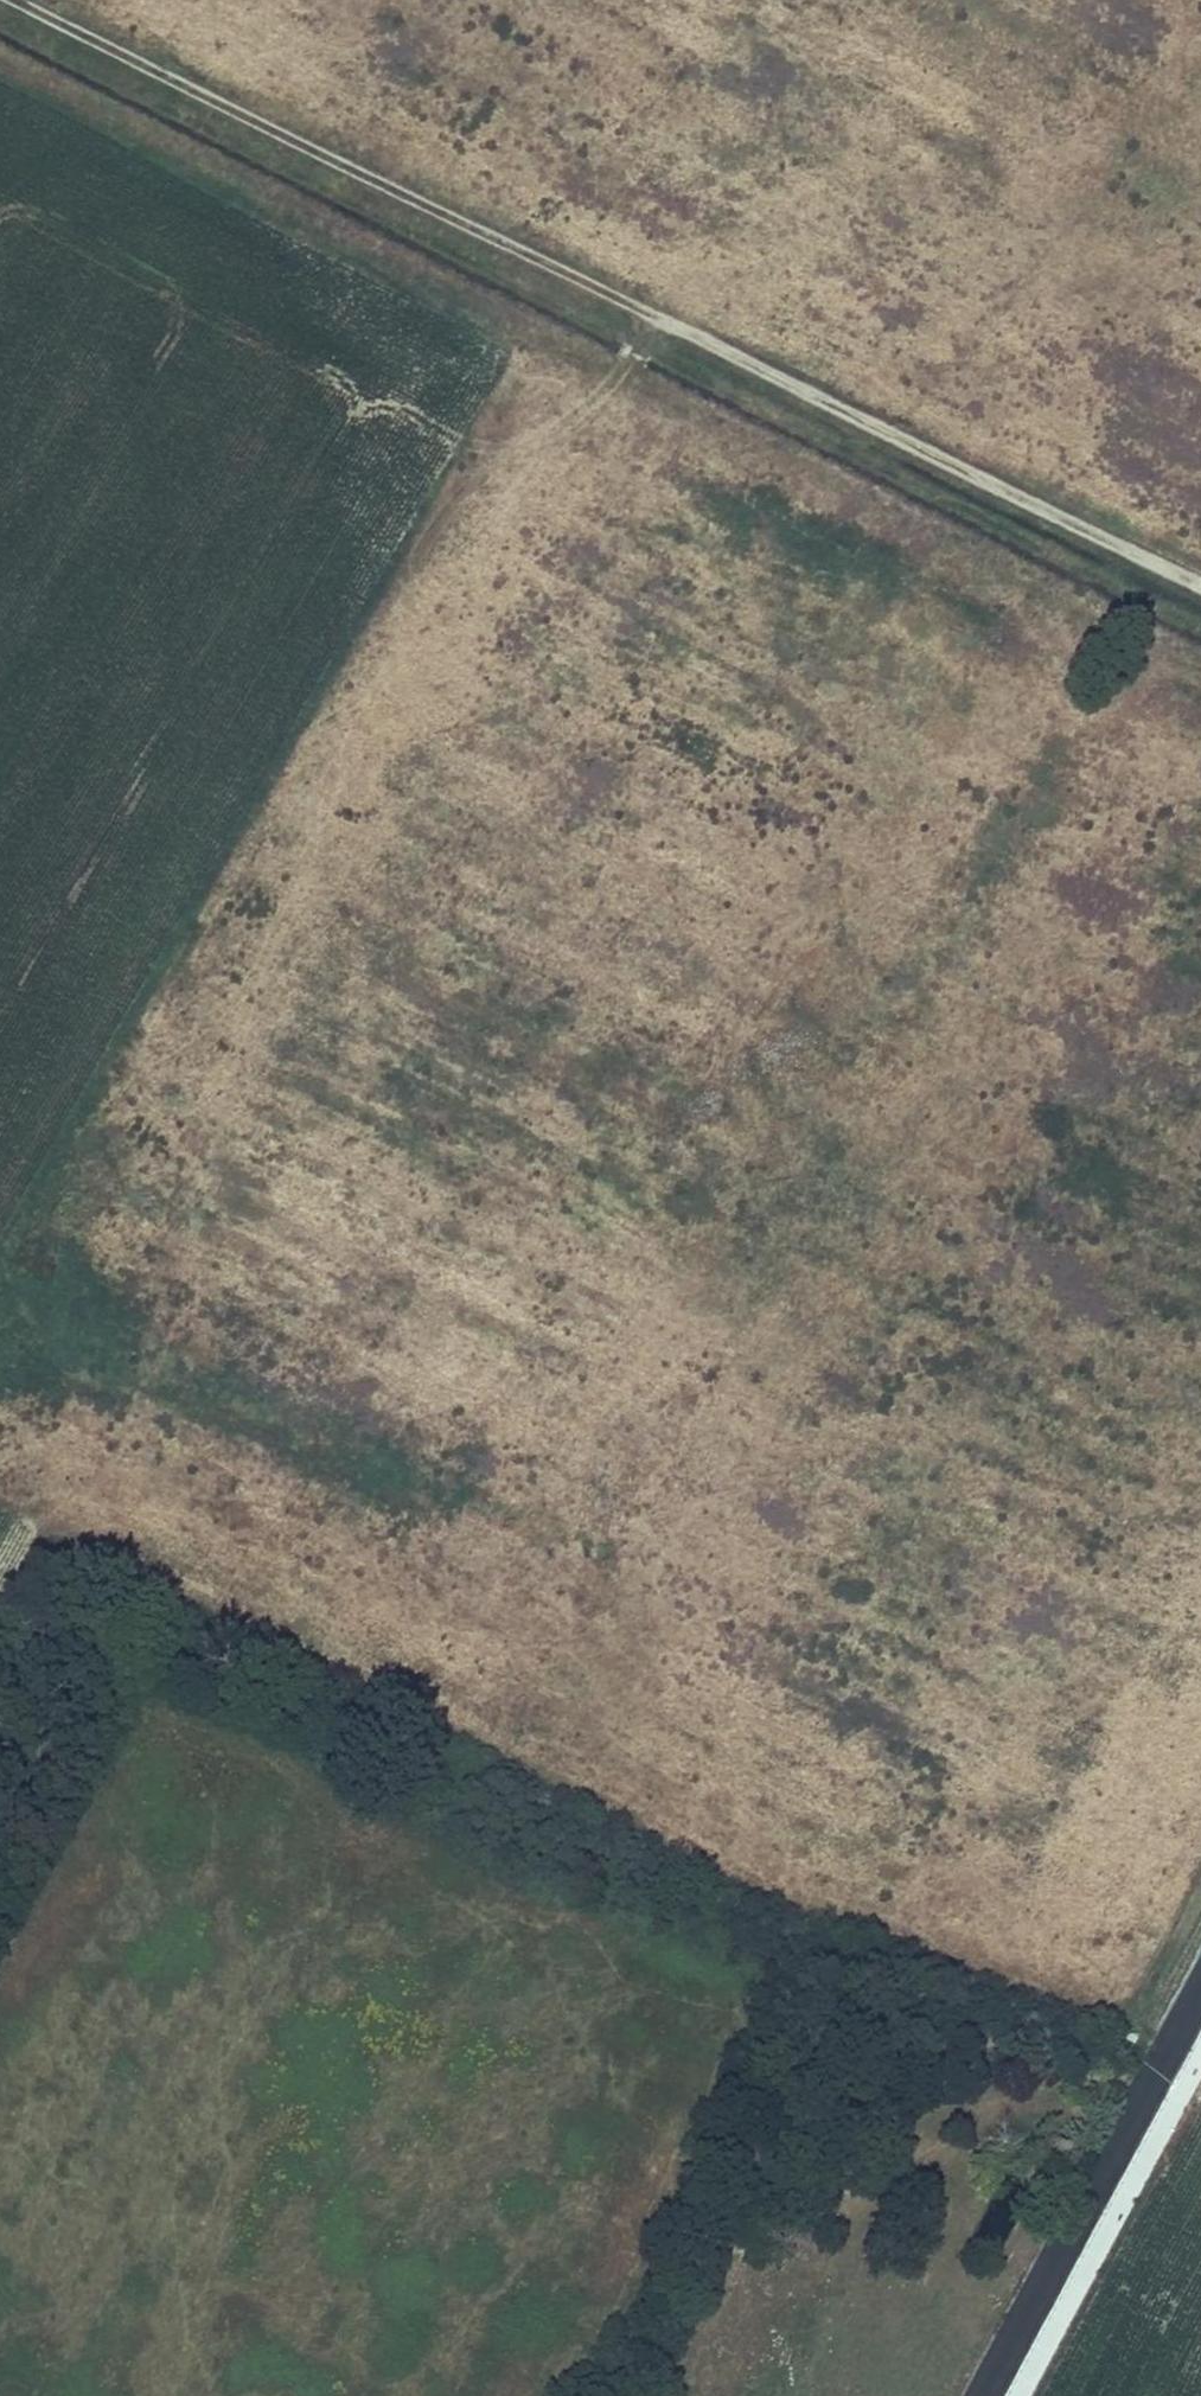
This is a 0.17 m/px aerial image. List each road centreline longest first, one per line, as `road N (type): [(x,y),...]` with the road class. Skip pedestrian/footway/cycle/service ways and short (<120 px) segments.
road 1 (track): [(17,0),(1200,585)]
road 2 (track): [(1136,2008),(1200,1896)]

